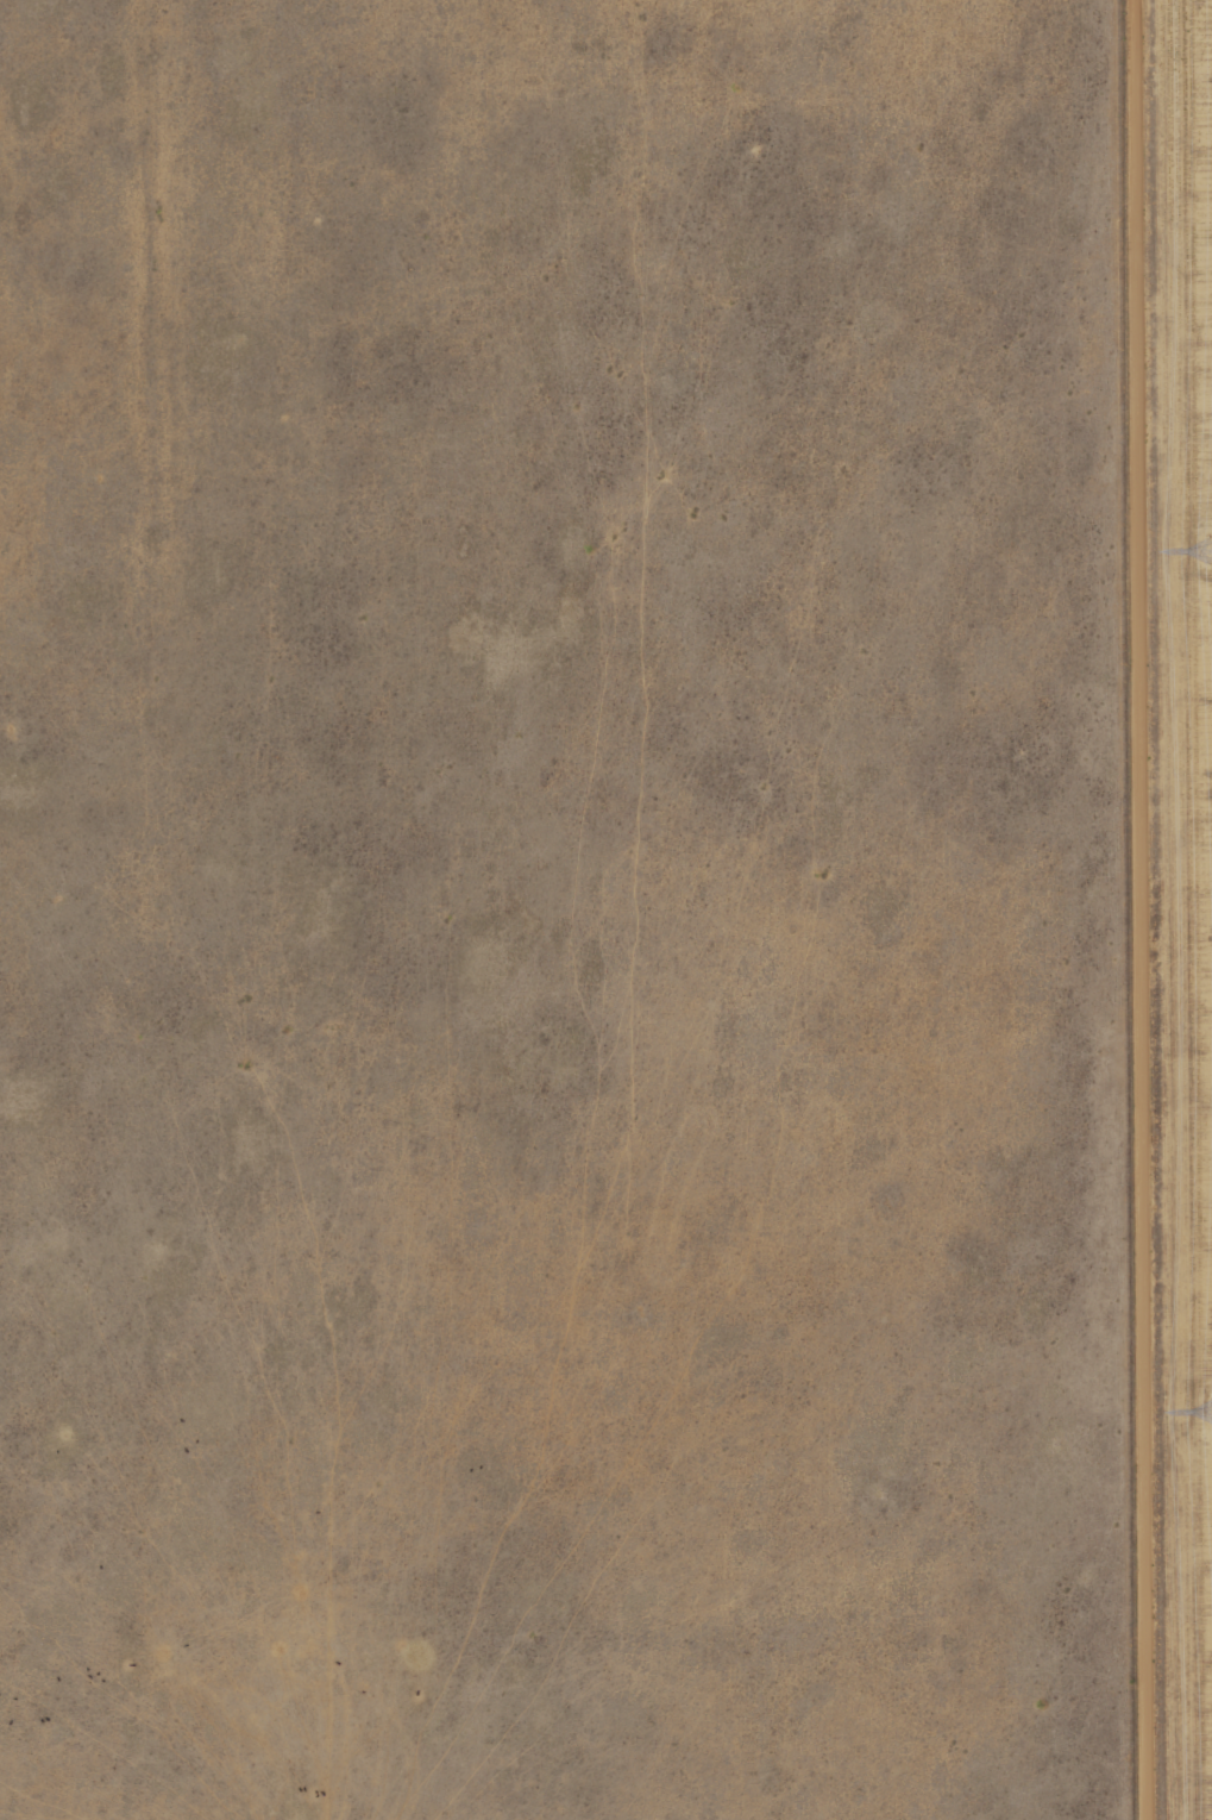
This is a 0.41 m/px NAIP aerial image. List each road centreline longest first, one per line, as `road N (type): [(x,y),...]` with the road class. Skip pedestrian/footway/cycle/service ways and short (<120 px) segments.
road 1 (residential): [(1146,1819),(1136,0)]

